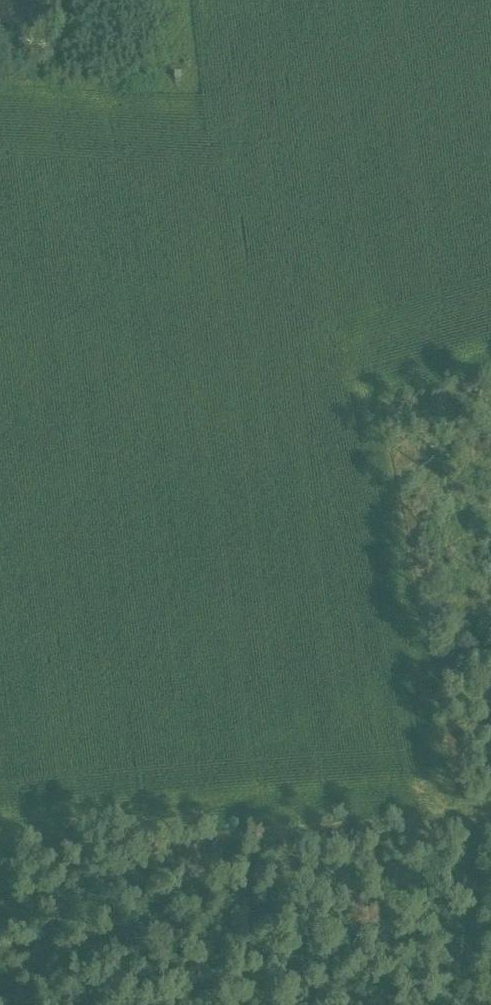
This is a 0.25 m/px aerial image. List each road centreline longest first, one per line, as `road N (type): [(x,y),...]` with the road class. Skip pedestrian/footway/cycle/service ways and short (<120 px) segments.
road 1 (track): [(446,1004),(467,929),(467,836),(490,814)]

